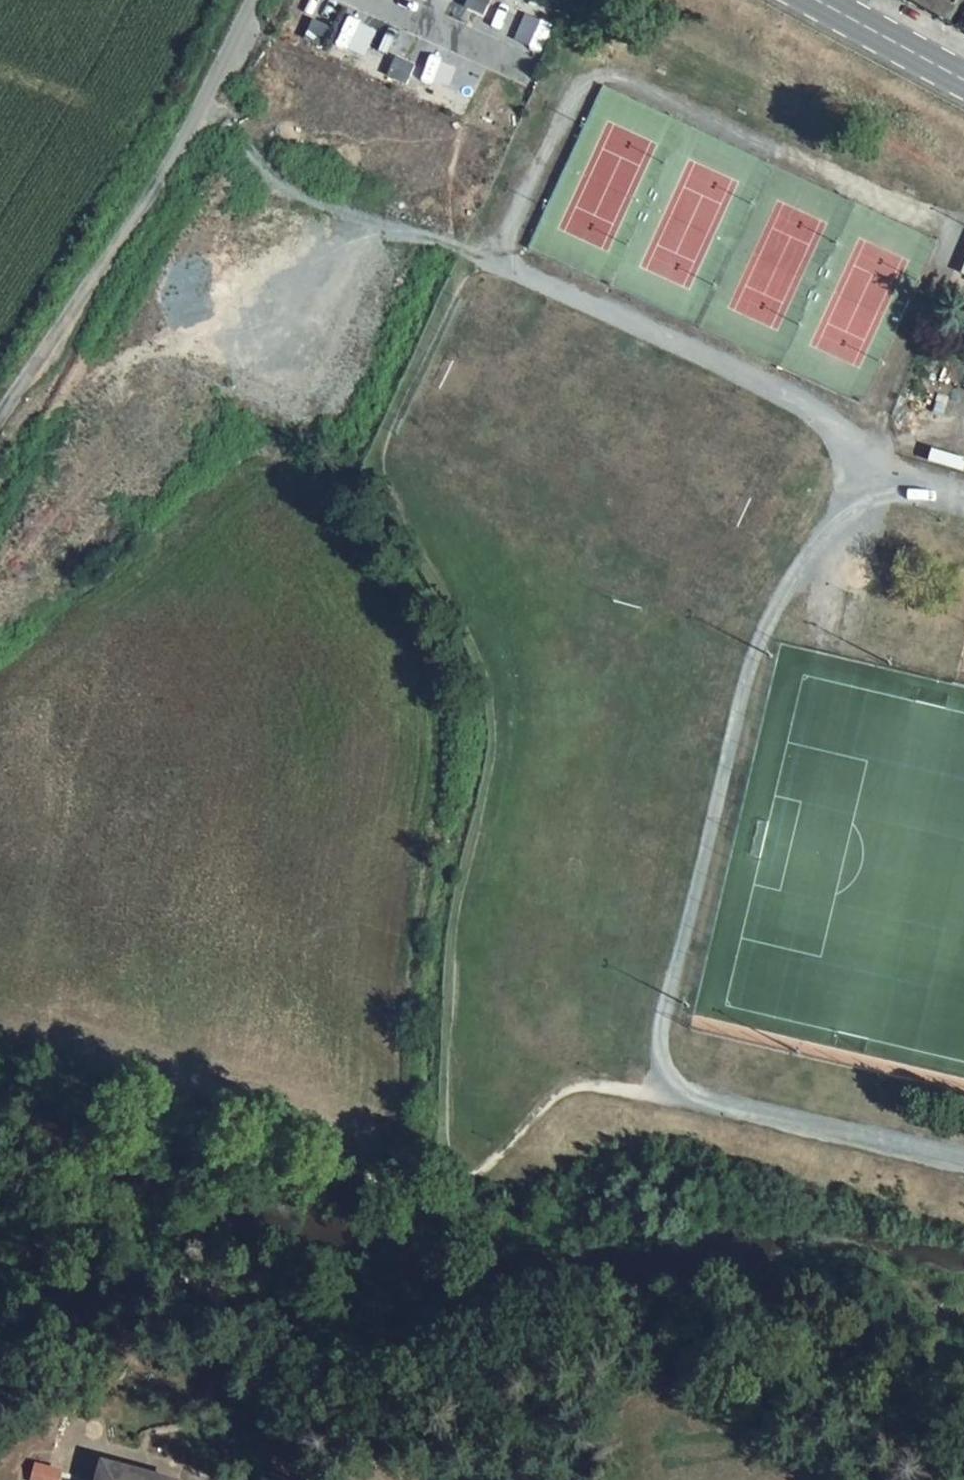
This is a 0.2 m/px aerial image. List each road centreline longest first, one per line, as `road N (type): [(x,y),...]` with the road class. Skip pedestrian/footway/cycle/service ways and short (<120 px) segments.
road 1 (unclassified): [(0,424),(158,183),(255,0)]
road 2 (primary): [(963,79),(818,0)]

